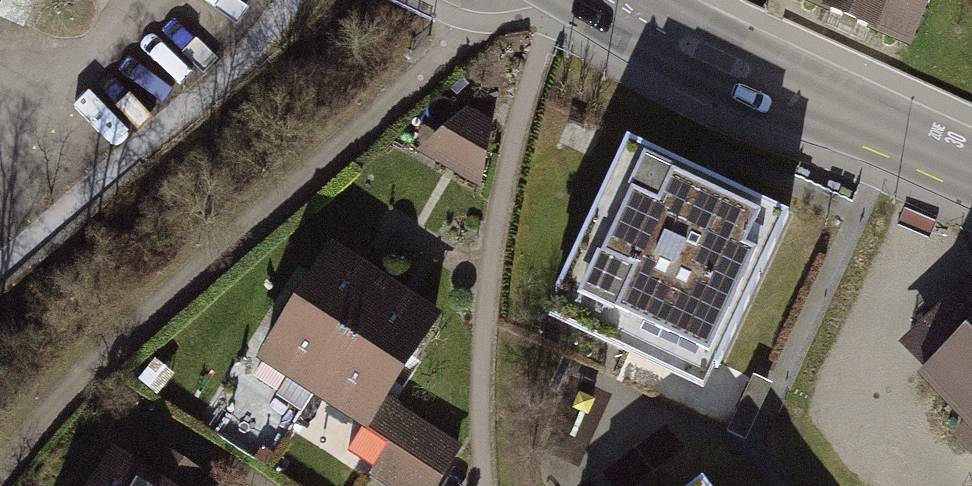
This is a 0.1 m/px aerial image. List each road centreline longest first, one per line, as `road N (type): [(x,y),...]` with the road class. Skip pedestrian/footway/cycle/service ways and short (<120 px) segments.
road 1 (track): [(0,273),(251,48),(286,0)]
road 2 (secondary): [(971,168),(715,56),(616,0)]

